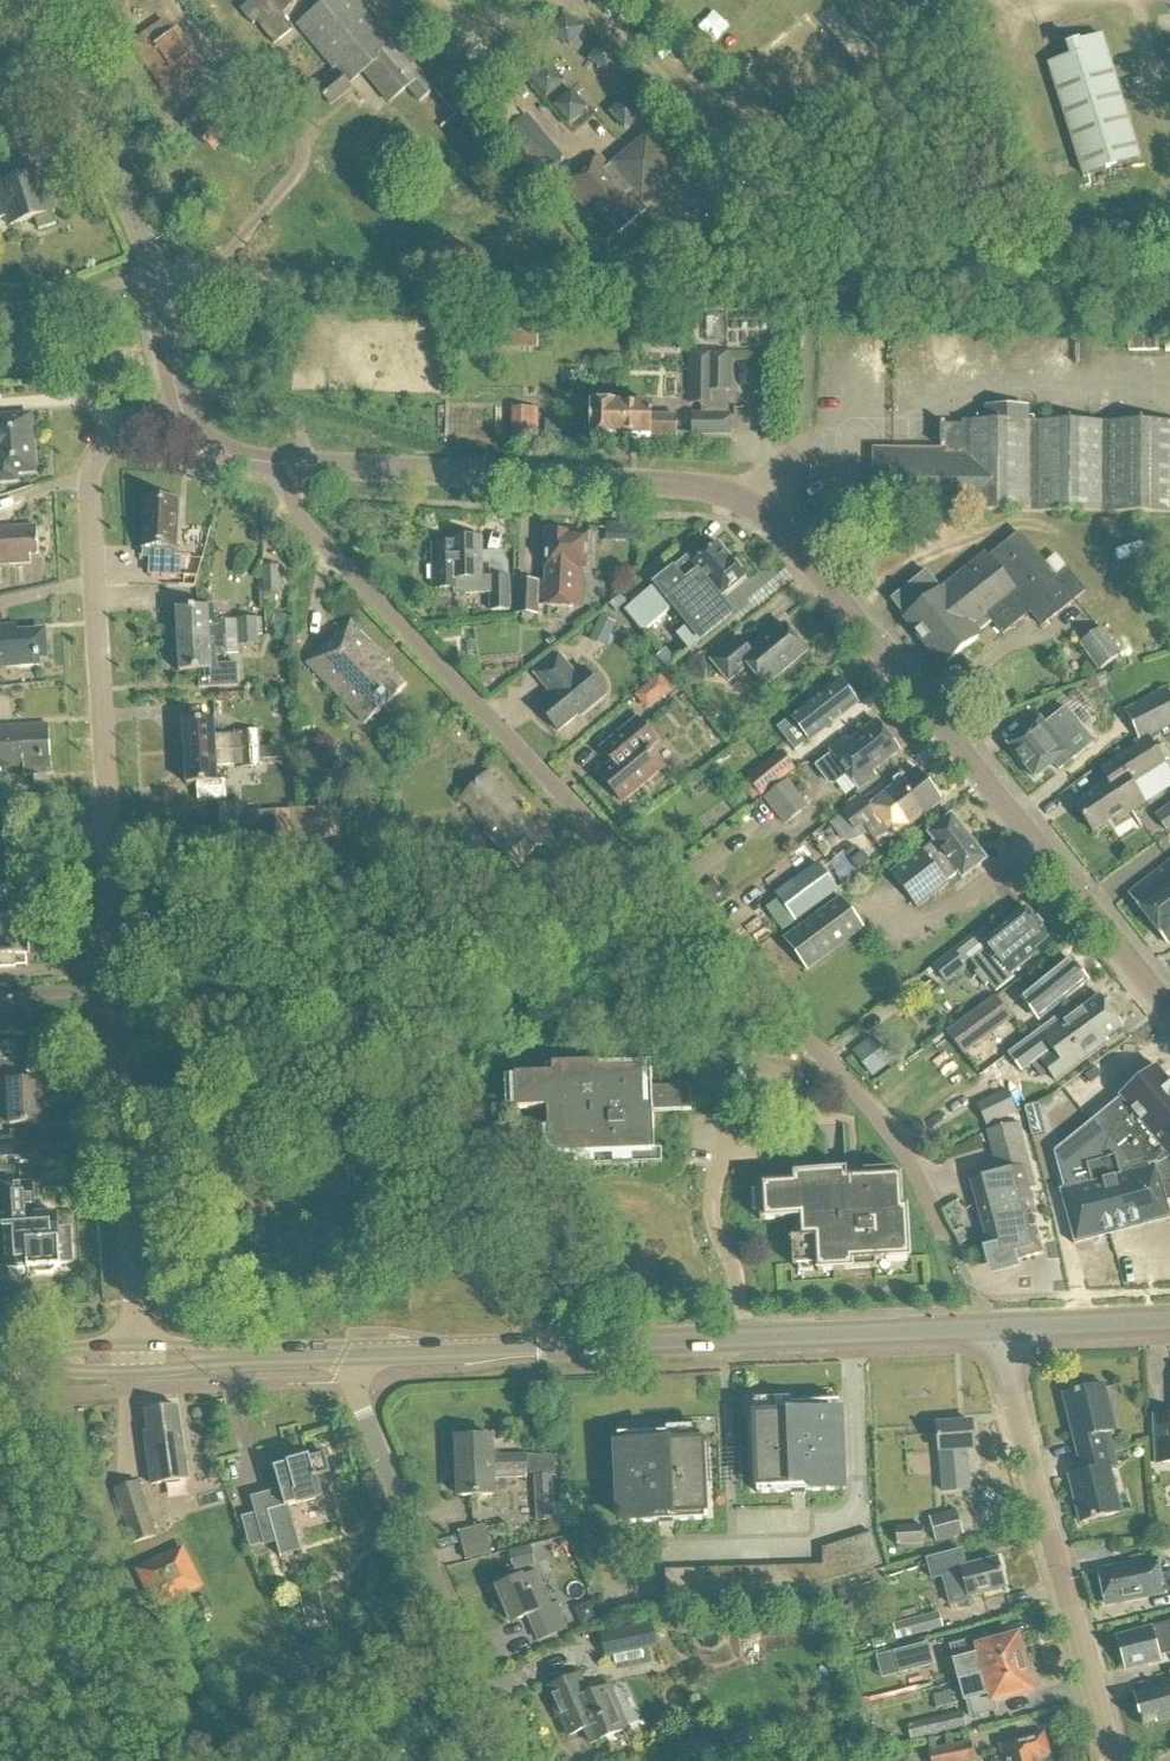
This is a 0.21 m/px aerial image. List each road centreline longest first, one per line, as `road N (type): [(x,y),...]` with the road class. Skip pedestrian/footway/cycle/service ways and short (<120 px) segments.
road 1 (tertiary): [(1169,1011),(755,506),(672,485),(295,466)]
road 2 (residential): [(943,1234),(900,1151),(826,1059),(313,532),(292,500),(295,466)]
road 3 (residential): [(135,1362),(91,508),(93,477),(112,442),(181,410)]
road 4 (residential): [(1117,1760),(991,1326)]
road 5 (tertiary): [(181,410),(147,248),(30,0)]
road 6 (residential): [(512,1760),(352,1387),(351,1354)]
road 7 (secondary): [(561,1345),(991,1326)]
road 8 (secondary): [(351,1354),(135,1362)]
road 9 (secondary): [(561,1345),(351,1354)]
road 10 (secondary): [(1169,1321),(991,1326)]
road 11 (secondary): [(135,1362),(0,1365)]
road 12 (tertiary): [(295,466),(217,452),(181,410)]

